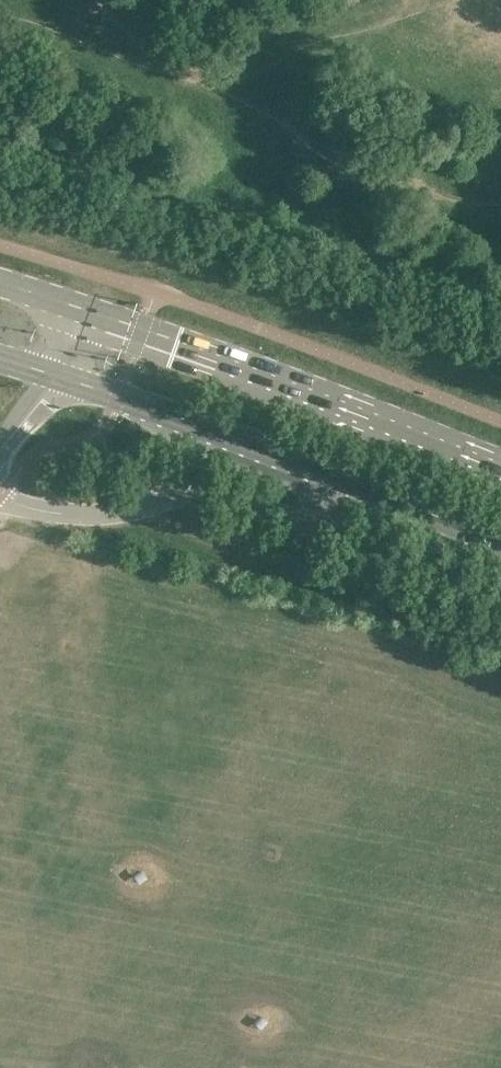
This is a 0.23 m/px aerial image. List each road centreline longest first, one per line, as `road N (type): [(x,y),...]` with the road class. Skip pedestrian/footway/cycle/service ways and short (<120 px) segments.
road 1 (tertiary): [(500,599),(338,530),(214,493),(69,514),(41,509),(0,483)]
road 2 (secondary): [(60,375),(500,544)]
road 3 (secondary): [(500,464),(86,309)]

